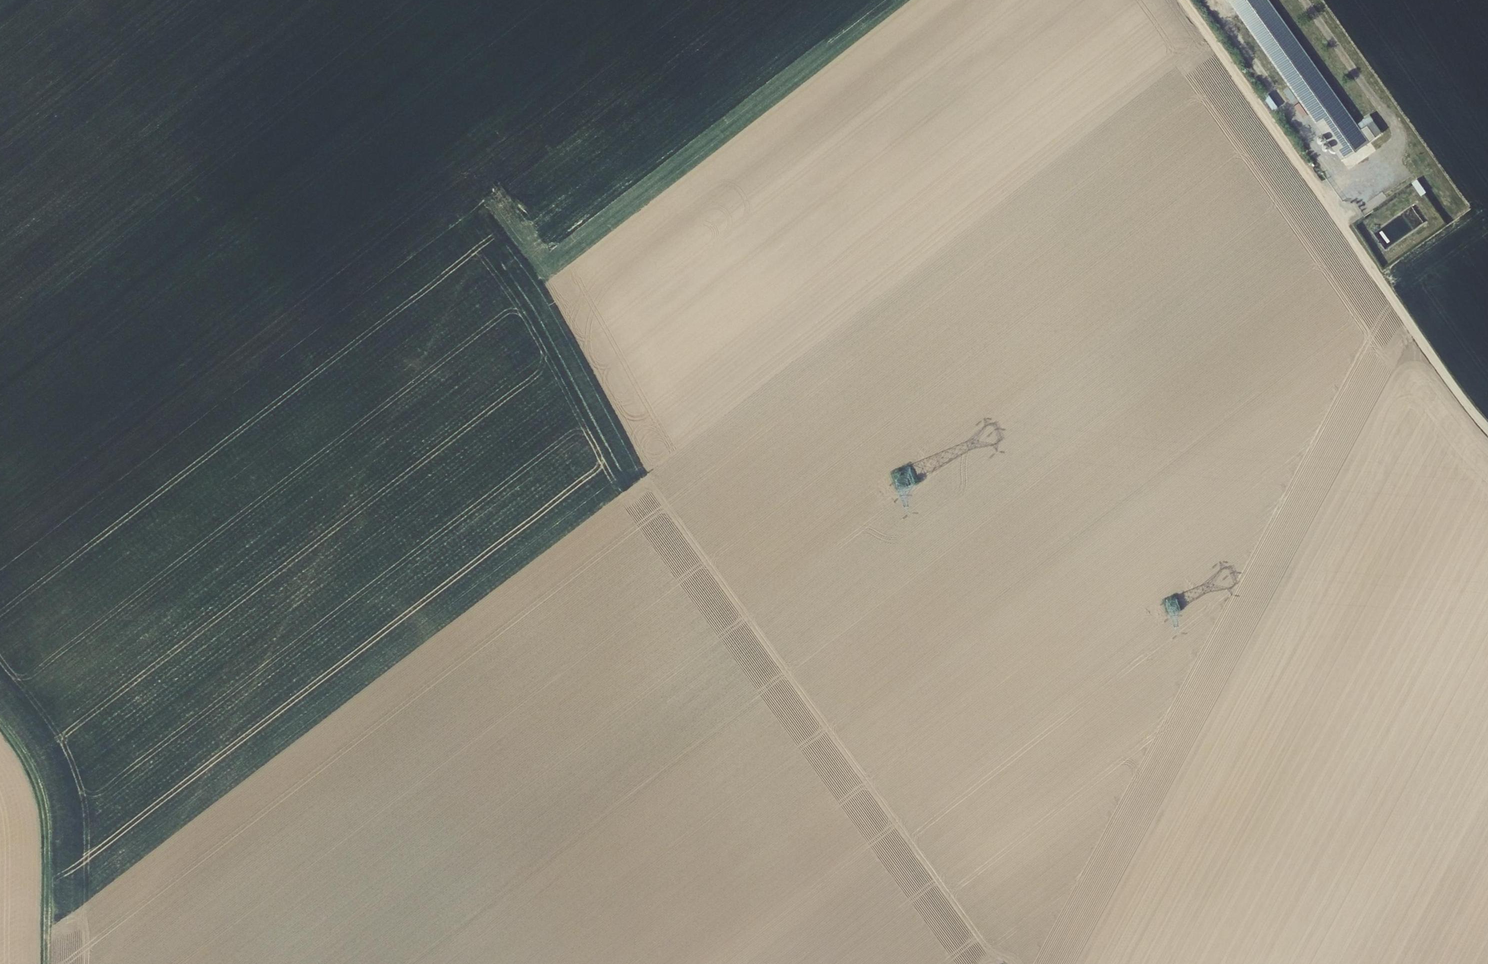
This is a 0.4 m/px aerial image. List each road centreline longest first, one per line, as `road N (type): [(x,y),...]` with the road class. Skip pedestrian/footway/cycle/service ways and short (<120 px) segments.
road 1 (track): [(1487,429),(1184,0)]
road 2 (track): [(0,725),(31,765),(44,809),(51,963)]

